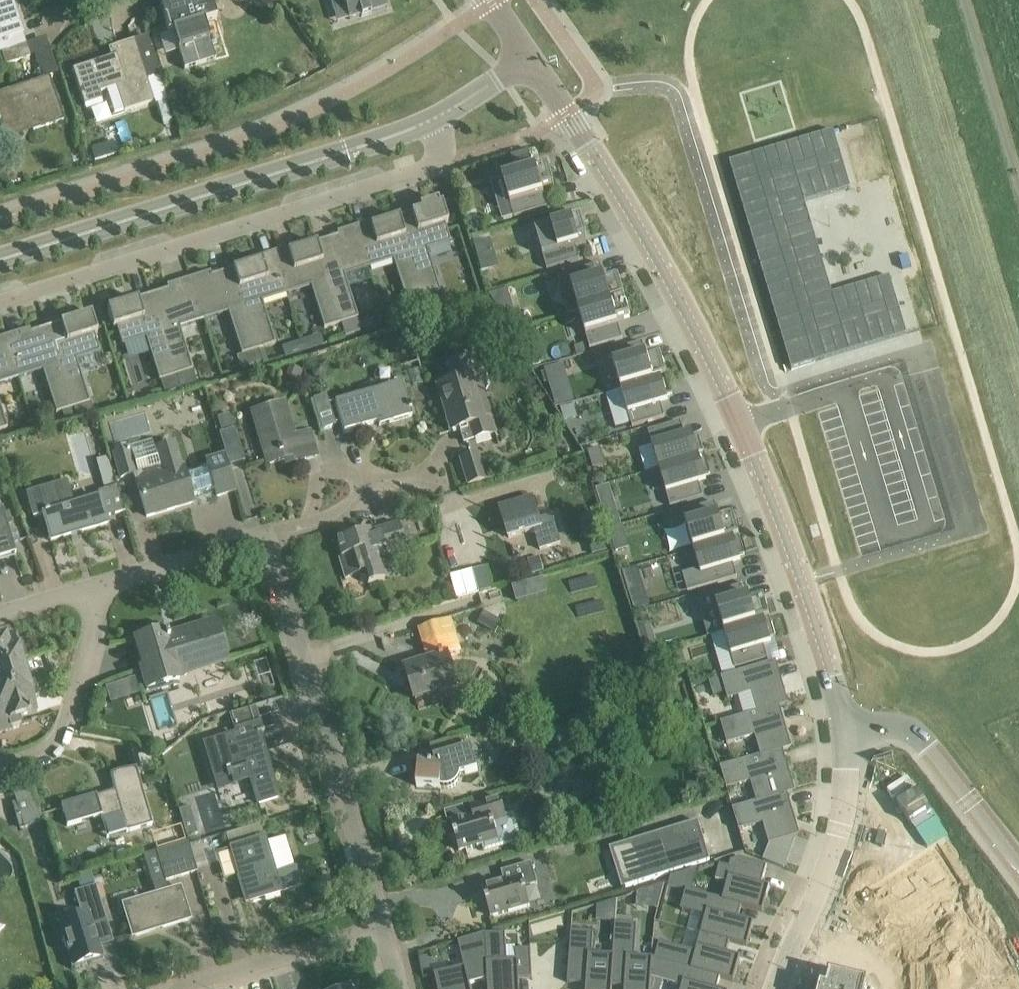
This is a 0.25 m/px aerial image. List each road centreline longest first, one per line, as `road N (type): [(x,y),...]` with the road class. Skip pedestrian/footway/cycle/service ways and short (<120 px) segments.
road 1 (secondary): [(845,724),(797,566),(696,331),(531,60)]
road 2 (residential): [(0,302),(434,166),(442,146),(435,118)]
road 3 (secondary): [(0,259),(435,118)]
road 4 (residential): [(384,925),(257,538)]
road 5 (residential): [(775,988),(827,873),(848,797),(845,724)]
road 6 (secondary): [(1018,870),(917,733),(896,723),(845,724)]
road 7 (residential): [(0,764),(54,748),(69,727),(103,585)]
road 8 (residential): [(173,988),(384,925)]
road 9 (residential): [(421,462),(374,475),(346,511),(257,538)]
road 10 (residential): [(257,538),(103,585)]

